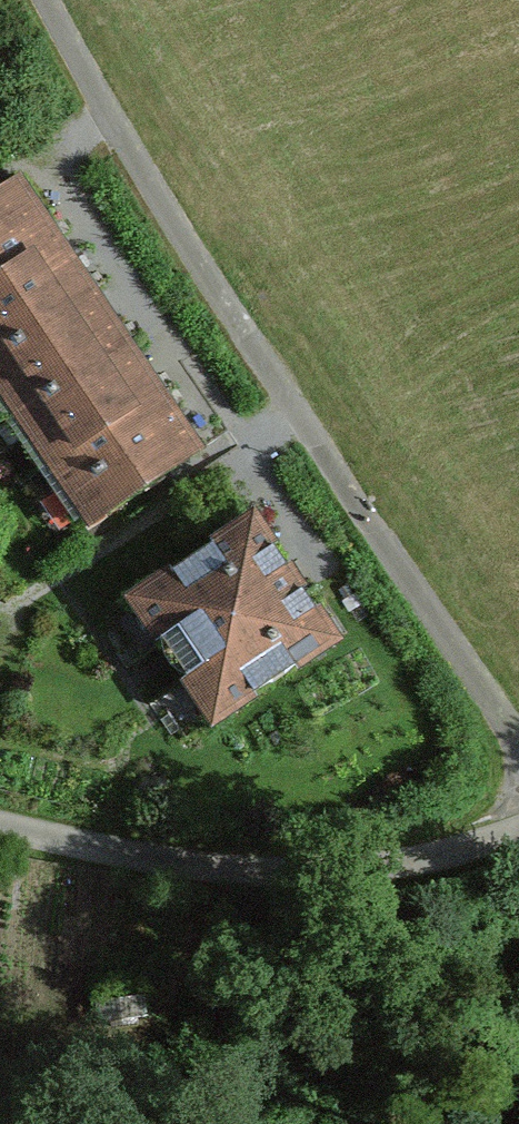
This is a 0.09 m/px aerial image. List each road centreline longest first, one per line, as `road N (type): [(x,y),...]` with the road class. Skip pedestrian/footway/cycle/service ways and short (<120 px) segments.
road 1 (residential): [(48,0),(107,116),(518,742)]
road 2 (residential): [(0,821),(124,849),(373,878),(518,837)]

